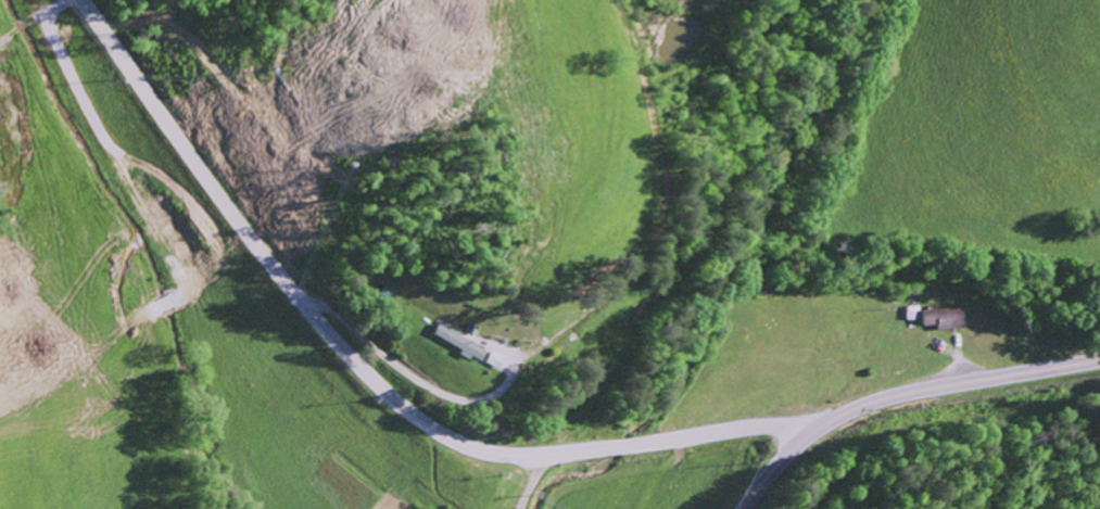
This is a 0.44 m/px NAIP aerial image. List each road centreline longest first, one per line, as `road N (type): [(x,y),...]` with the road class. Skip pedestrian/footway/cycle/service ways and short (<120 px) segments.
road 1 (tertiary): [(818,424),(543,454),(497,453),(443,434),(381,387),(299,297),(84,0)]
road 2 (trunk): [(77,373),(347,75)]
road 3 (secondary): [(818,424),(915,389),(1099,358)]

